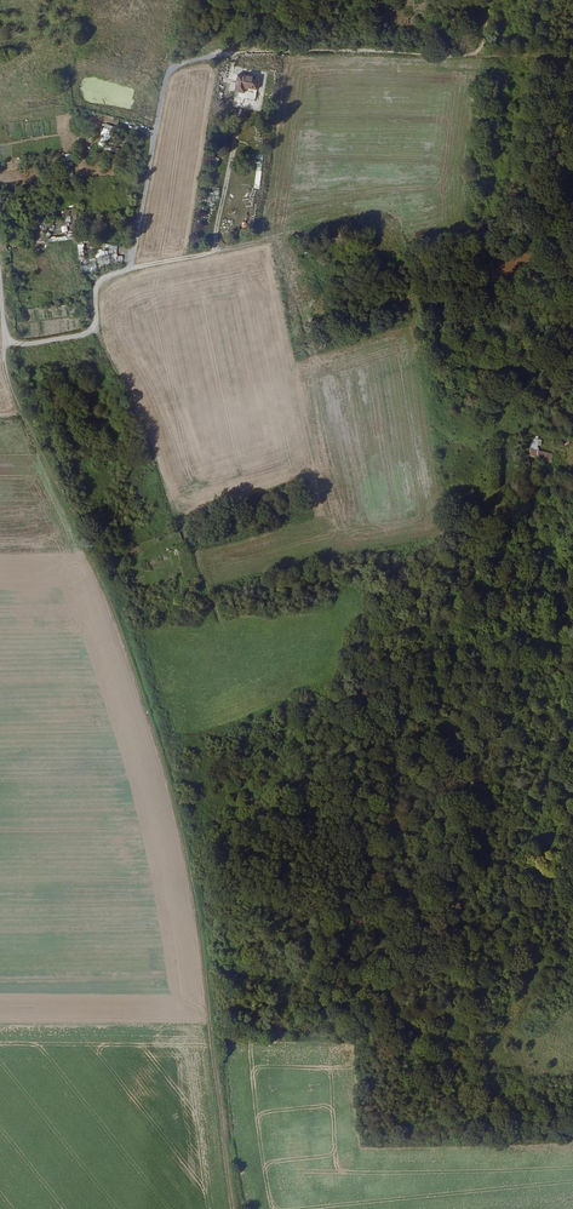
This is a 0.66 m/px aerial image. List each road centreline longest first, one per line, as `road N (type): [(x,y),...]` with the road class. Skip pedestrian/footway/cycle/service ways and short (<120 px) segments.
road 1 (track): [(4,342),(10,396),(94,551),(190,876),(232,1208)]
road 2 (unclassified): [(0,299),(4,342),(84,335),(95,326),(98,286),(132,259),(166,76),(181,64),(254,53)]
road 3 (track): [(127,269),(396,209),(405,220),(424,348)]
road 4 (track): [(95,326),(154,449),(217,614)]
road 5 (track): [(254,53),(481,53),(489,0)]
road 6 (track): [(572,196),(531,420)]

